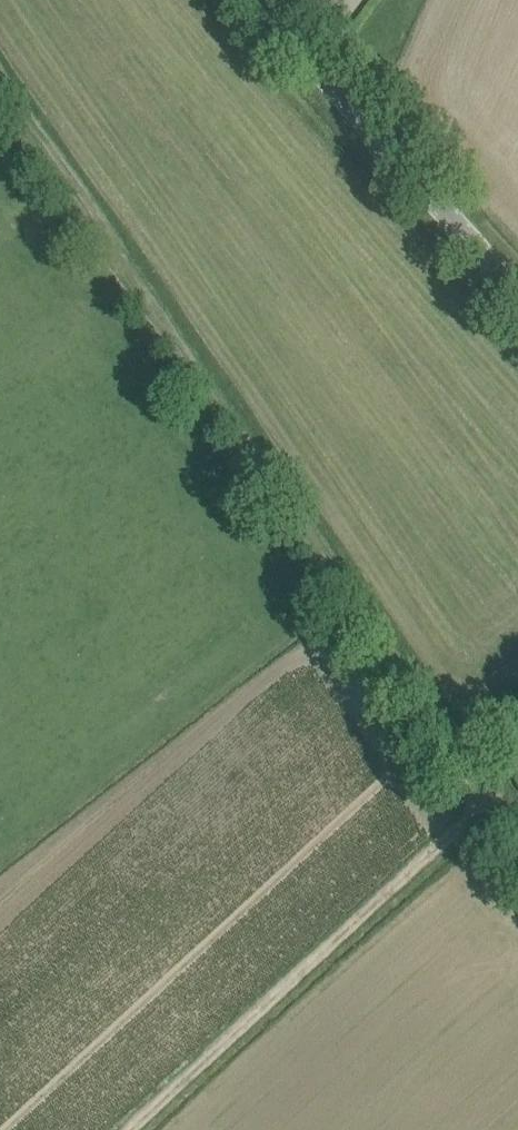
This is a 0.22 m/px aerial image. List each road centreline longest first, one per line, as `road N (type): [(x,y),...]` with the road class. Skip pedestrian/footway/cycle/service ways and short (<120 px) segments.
road 1 (track): [(497,793),(0,80)]
road 2 (track): [(131,1129),(497,793)]
road 3 (unclassified): [(517,298),(248,0)]

